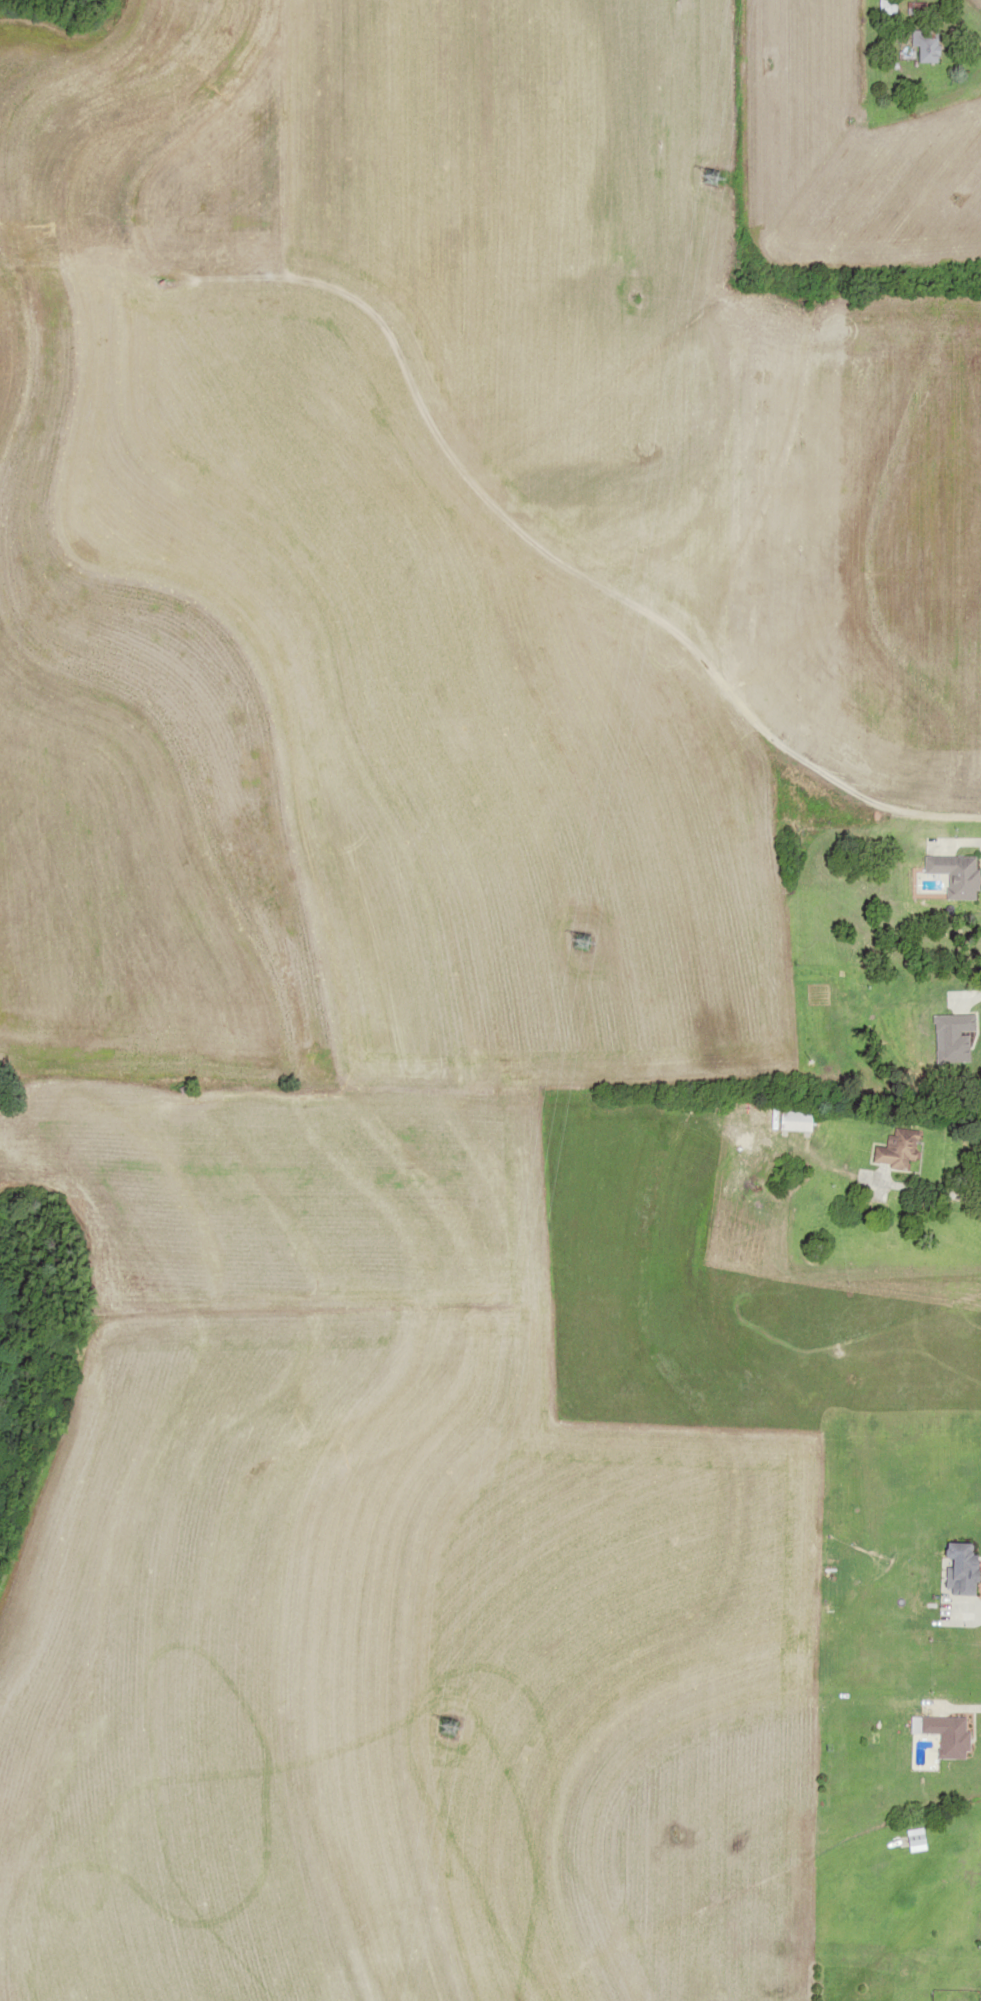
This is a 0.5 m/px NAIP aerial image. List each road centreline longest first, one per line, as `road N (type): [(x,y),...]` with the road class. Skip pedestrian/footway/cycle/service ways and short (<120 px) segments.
road 1 (residential): [(980,821),(859,805),(782,774),(639,600),(547,553),(440,533),(374,487),(374,394),(394,358),(389,302),(328,256),(302,205),(292,0)]

